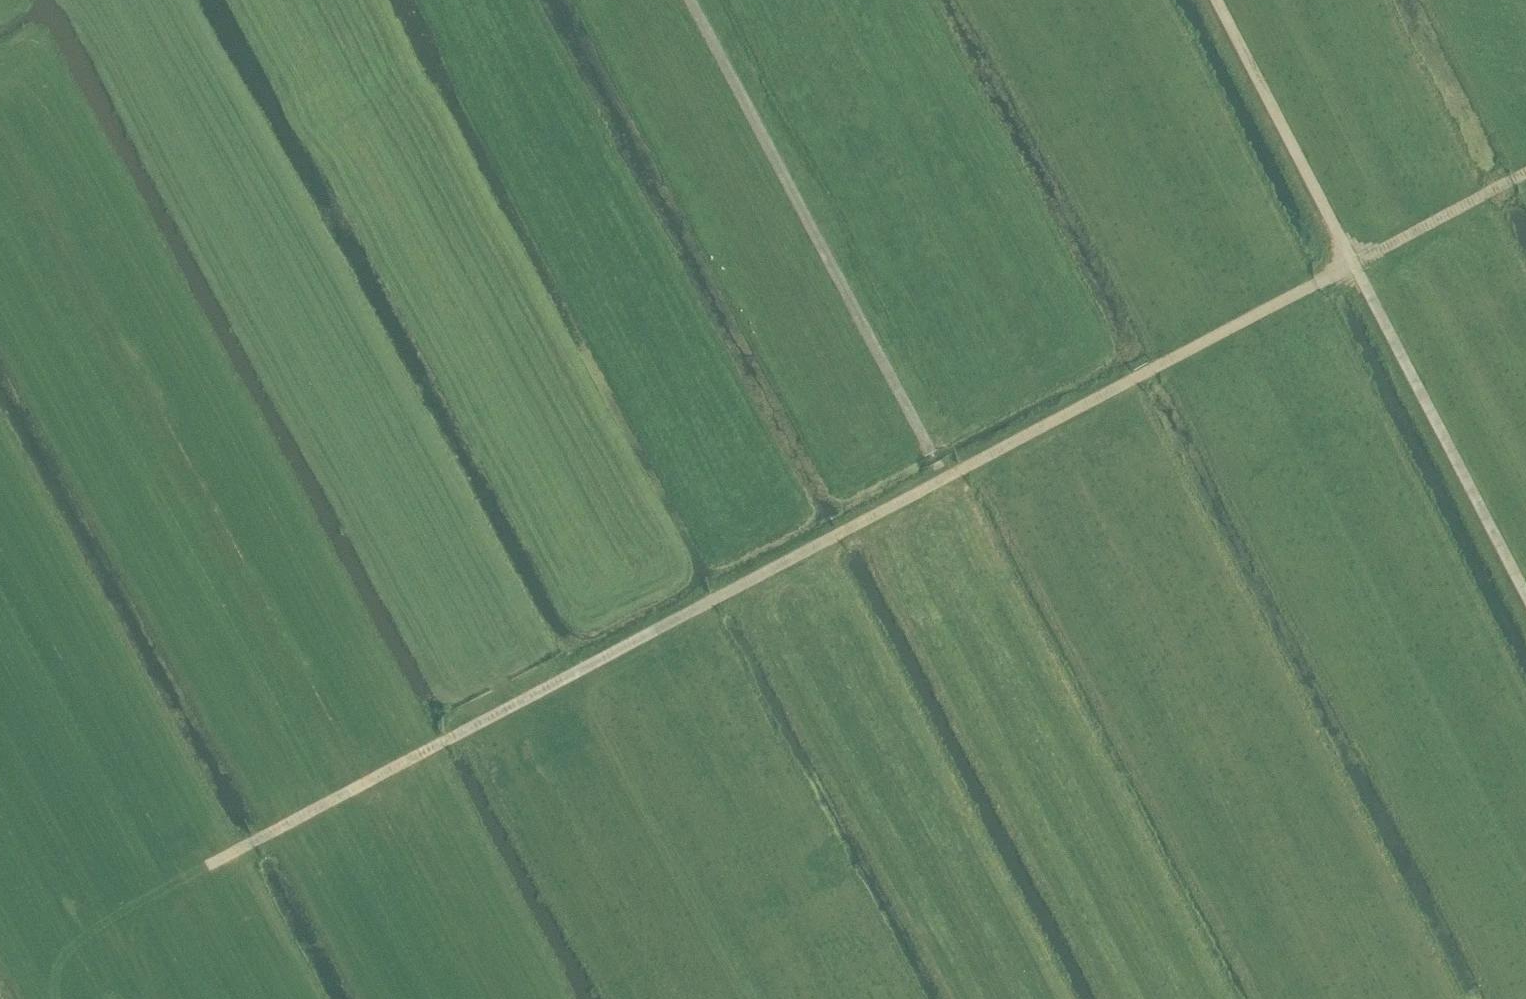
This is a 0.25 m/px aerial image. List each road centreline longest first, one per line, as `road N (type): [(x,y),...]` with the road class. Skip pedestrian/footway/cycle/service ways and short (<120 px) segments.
road 1 (track): [(1525,168),(207,866)]
road 2 (track): [(1216,0),(1525,596)]
road 3 (track): [(691,0),(944,476)]

